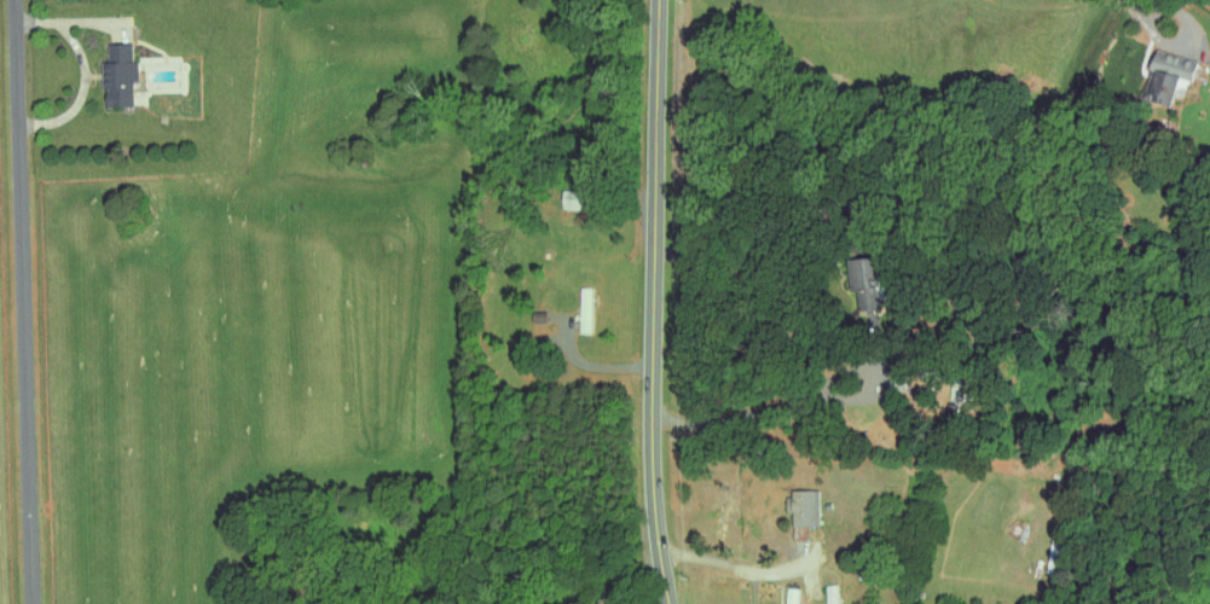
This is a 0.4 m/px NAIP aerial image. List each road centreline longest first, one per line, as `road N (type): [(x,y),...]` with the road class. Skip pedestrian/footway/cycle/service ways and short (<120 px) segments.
road 1 (residential): [(671,603),(653,425),(662,0)]
road 2 (residential): [(34,603),(19,0)]

